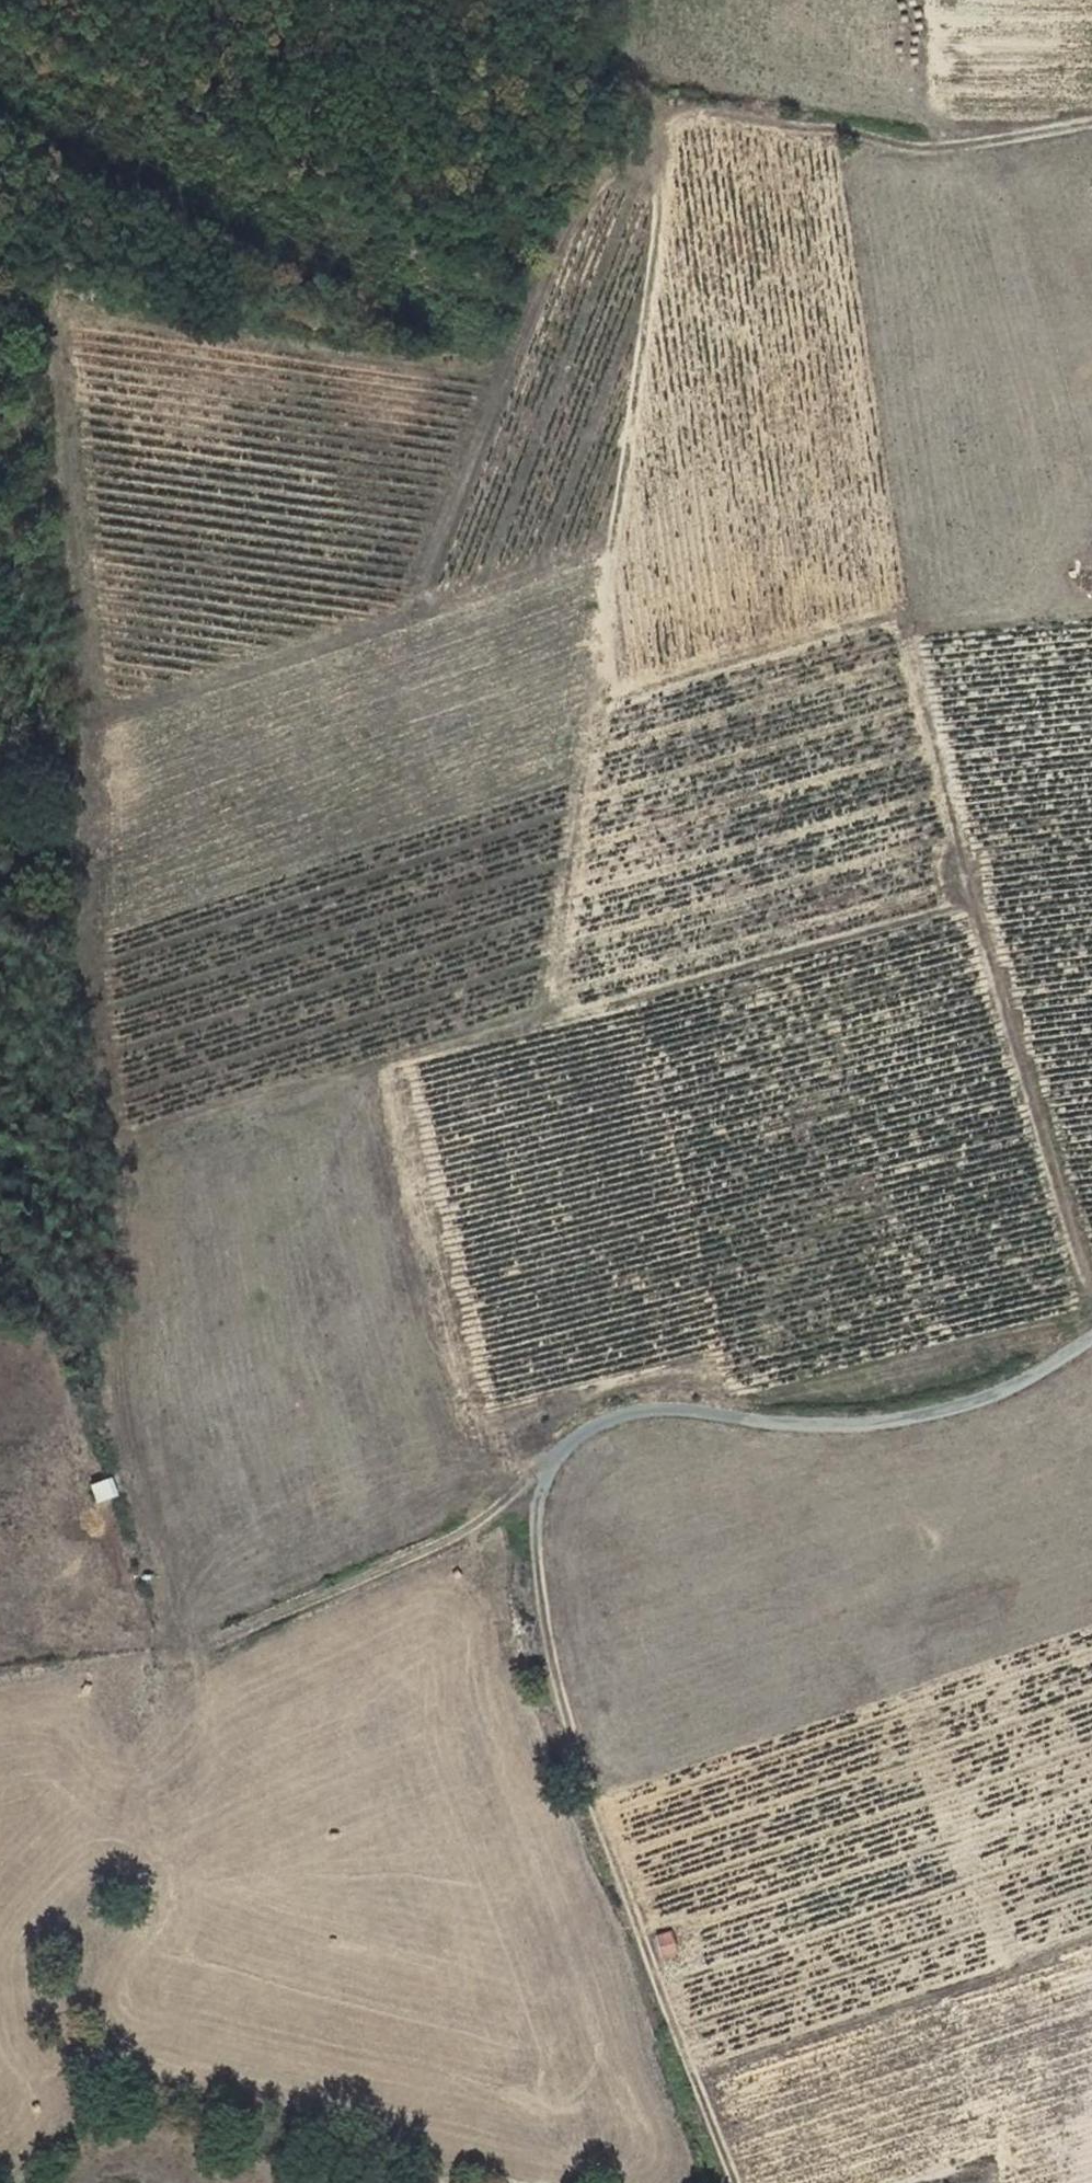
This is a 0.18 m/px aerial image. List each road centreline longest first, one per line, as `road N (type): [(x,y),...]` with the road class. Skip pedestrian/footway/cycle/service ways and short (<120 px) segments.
road 1 (track): [(618,690),(605,666),(606,602),(679,129),(740,111),(930,147),(1091,124)]
road 2 (track): [(543,1484),(535,1552),(542,1607),(578,1747),(639,1934),(735,2182)]
road 3 (unclassified): [(1091,1343),(1045,1377),(889,1426),(662,1409),(612,1417),(570,1444),(543,1484)]

